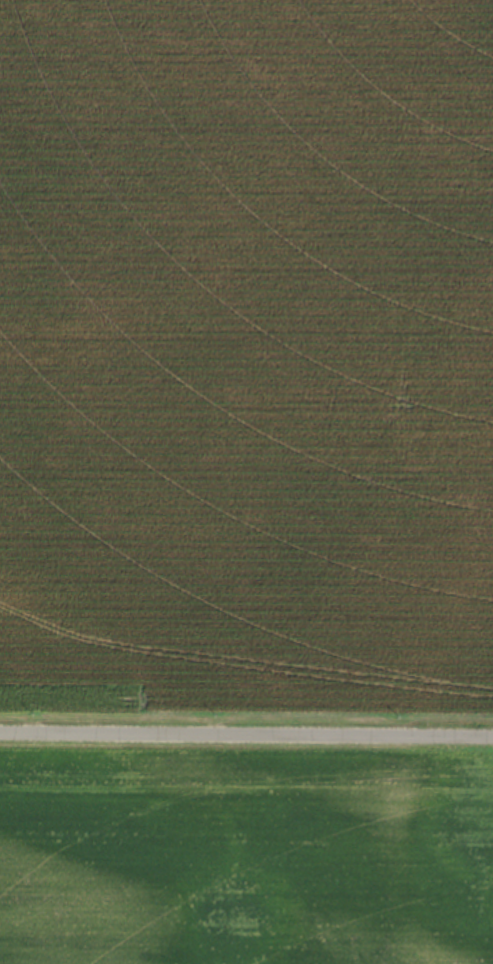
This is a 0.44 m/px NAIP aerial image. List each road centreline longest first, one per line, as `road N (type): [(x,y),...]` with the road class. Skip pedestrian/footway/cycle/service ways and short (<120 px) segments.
road 1 (residential): [(492,743),(0,738)]

